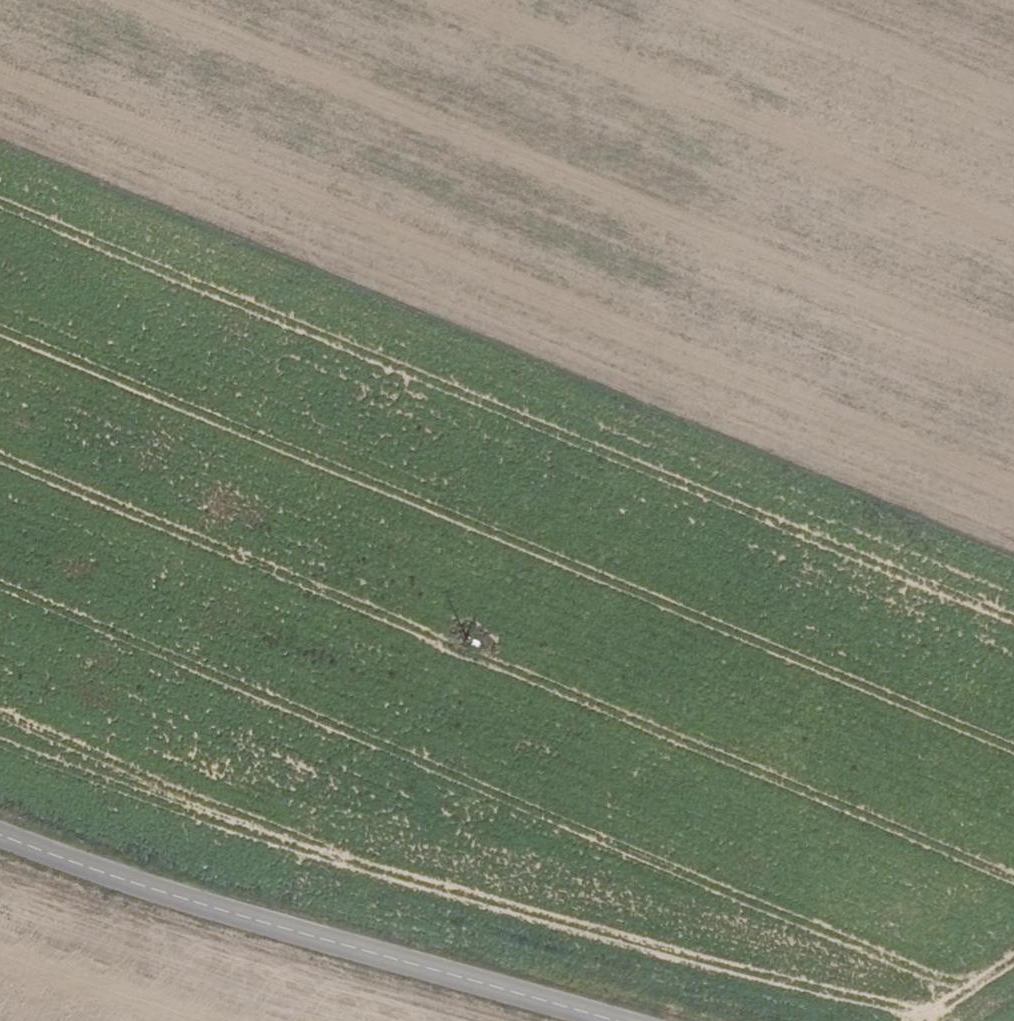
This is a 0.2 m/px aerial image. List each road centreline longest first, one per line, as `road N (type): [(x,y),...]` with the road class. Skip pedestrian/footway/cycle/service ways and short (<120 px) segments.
road 1 (tertiary): [(617,1020),(129,884),(0,838)]

